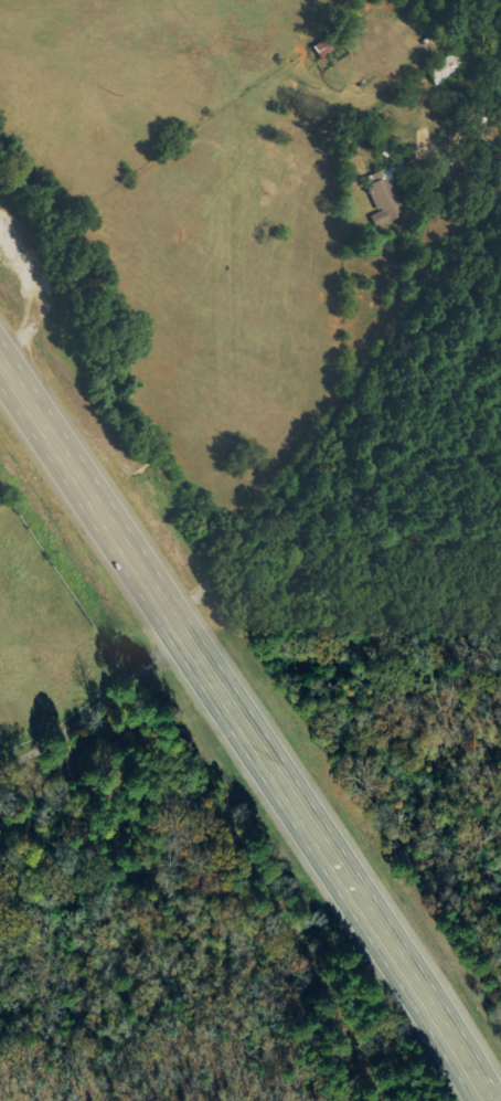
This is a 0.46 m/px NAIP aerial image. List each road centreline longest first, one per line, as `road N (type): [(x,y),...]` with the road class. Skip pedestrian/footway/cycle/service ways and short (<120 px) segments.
road 1 (primary): [(489,1100),(0,361)]
road 2 (residential): [(0,769),(79,729),(175,627),(331,437)]

